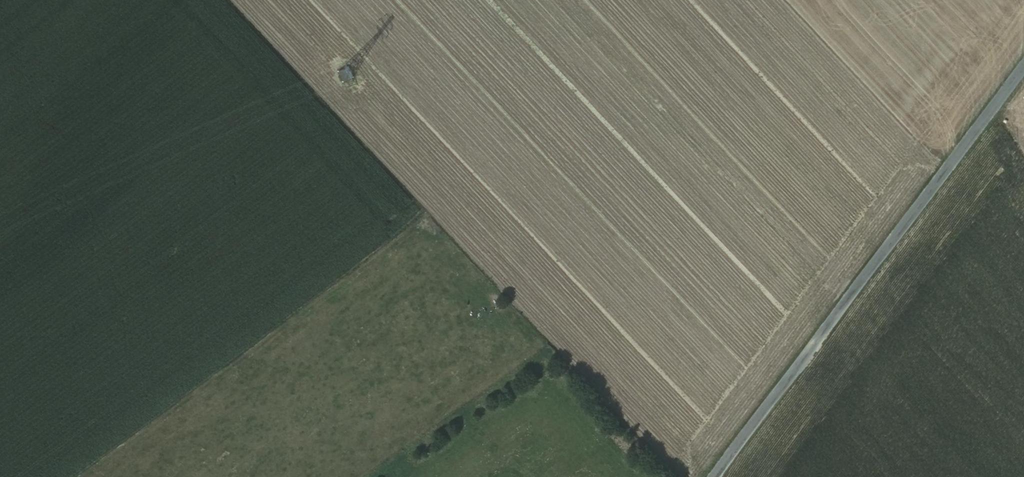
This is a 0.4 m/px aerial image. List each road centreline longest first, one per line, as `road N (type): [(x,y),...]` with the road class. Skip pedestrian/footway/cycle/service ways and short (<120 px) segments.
road 1 (tertiary): [(1023,70),(714,476)]

